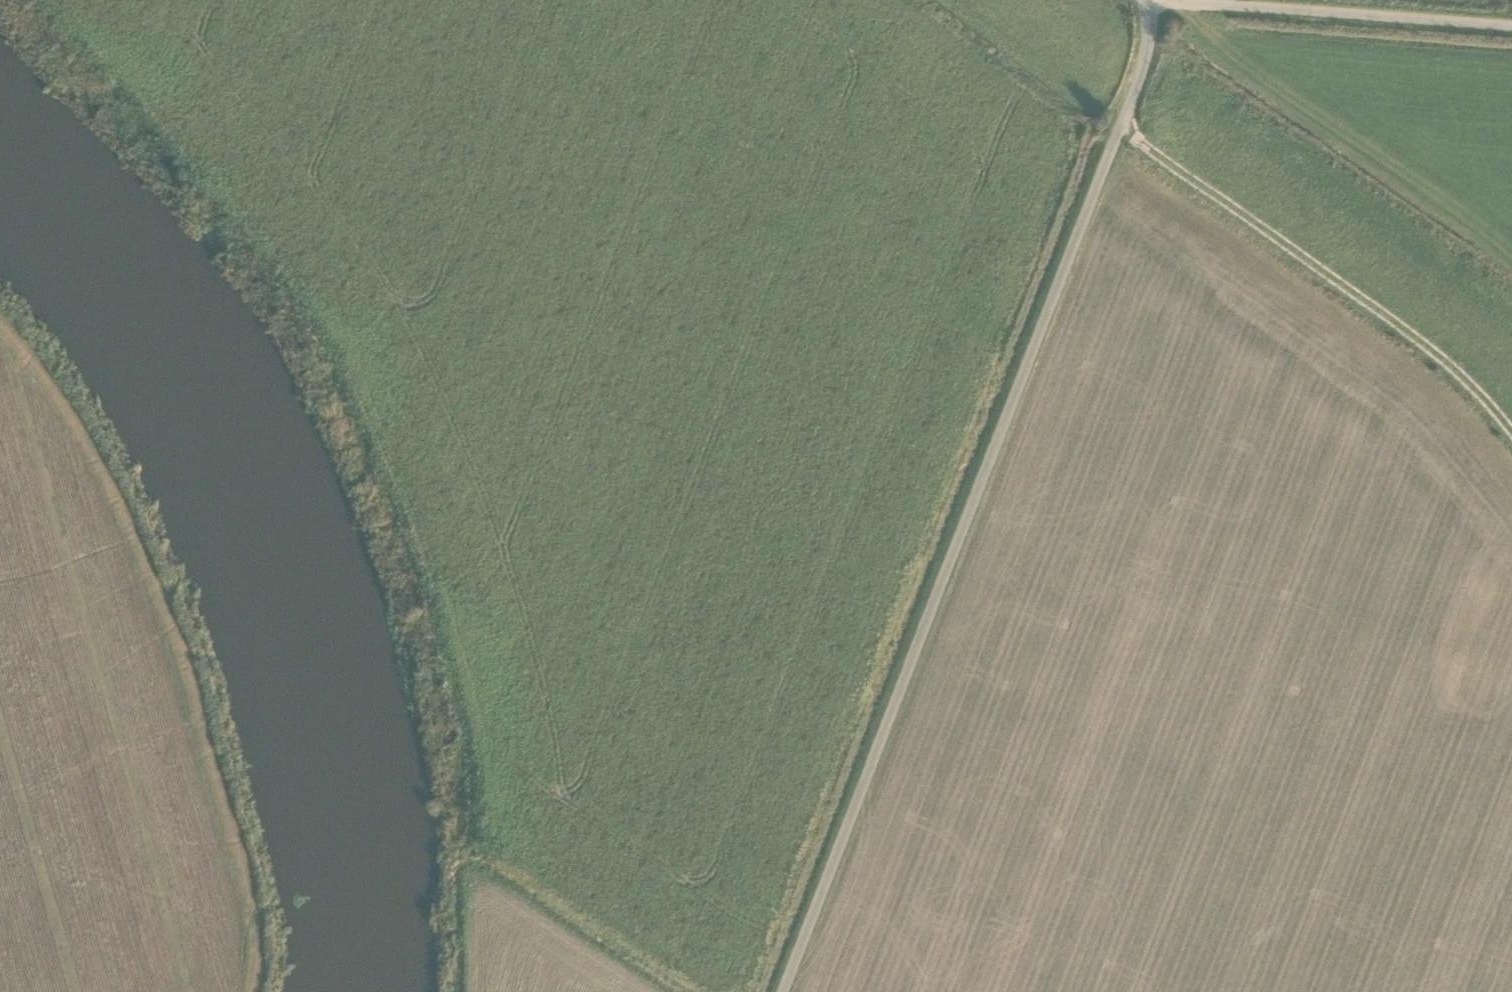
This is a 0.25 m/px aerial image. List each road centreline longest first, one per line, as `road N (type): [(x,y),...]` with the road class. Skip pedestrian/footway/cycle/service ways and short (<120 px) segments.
road 1 (unclassified): [(1511,28),(1141,0)]

